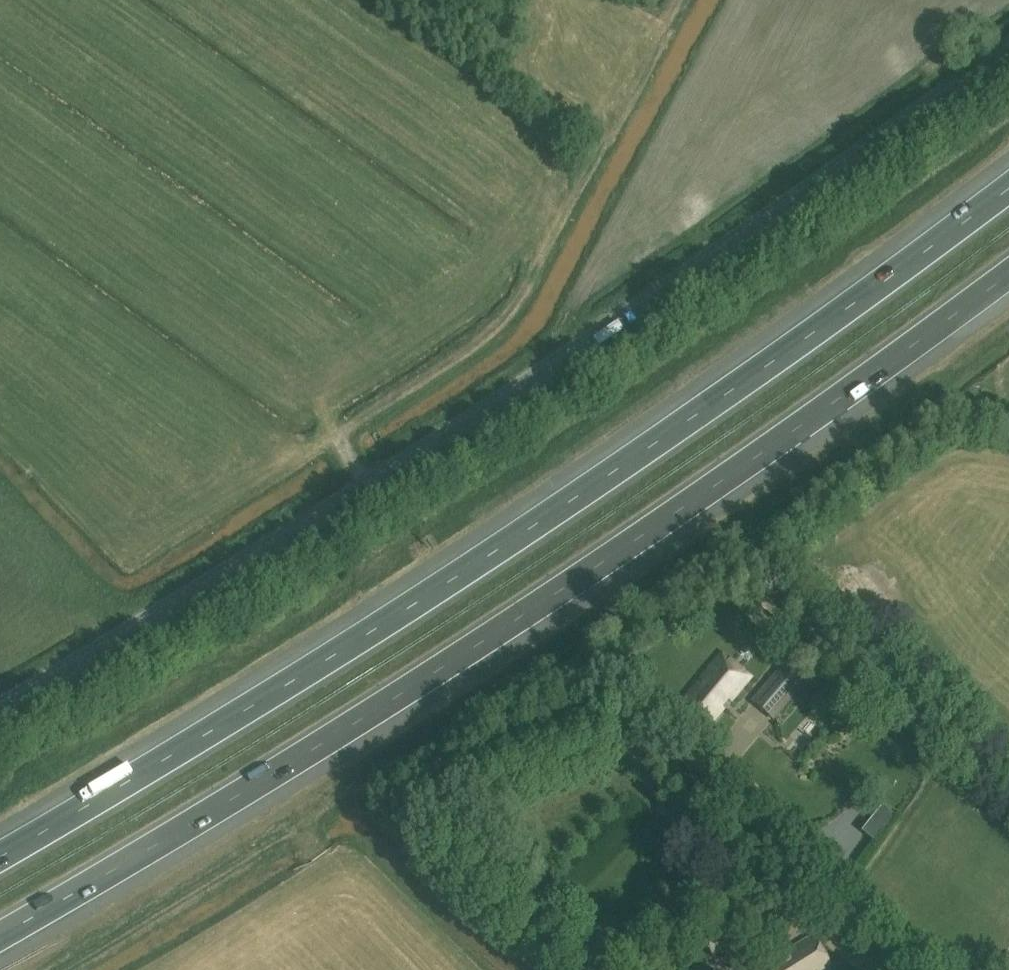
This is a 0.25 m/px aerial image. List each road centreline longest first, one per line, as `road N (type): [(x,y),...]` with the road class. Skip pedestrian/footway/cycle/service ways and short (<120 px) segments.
road 1 (motorway): [(1008,188),(560,508),(0,856)]
road 2 (motorway): [(0,936),(420,682),(682,509),(1008,274)]
road 3 (tertiary): [(0,708),(332,509),(603,333),(1008,48)]
road 4 (track): [(318,400),(336,433),(498,325),(679,0)]
road 5 (residential): [(920,948),(855,903),(729,762),(730,748),(755,716)]
road 6 (residential): [(920,948),(869,966),(755,878)]

